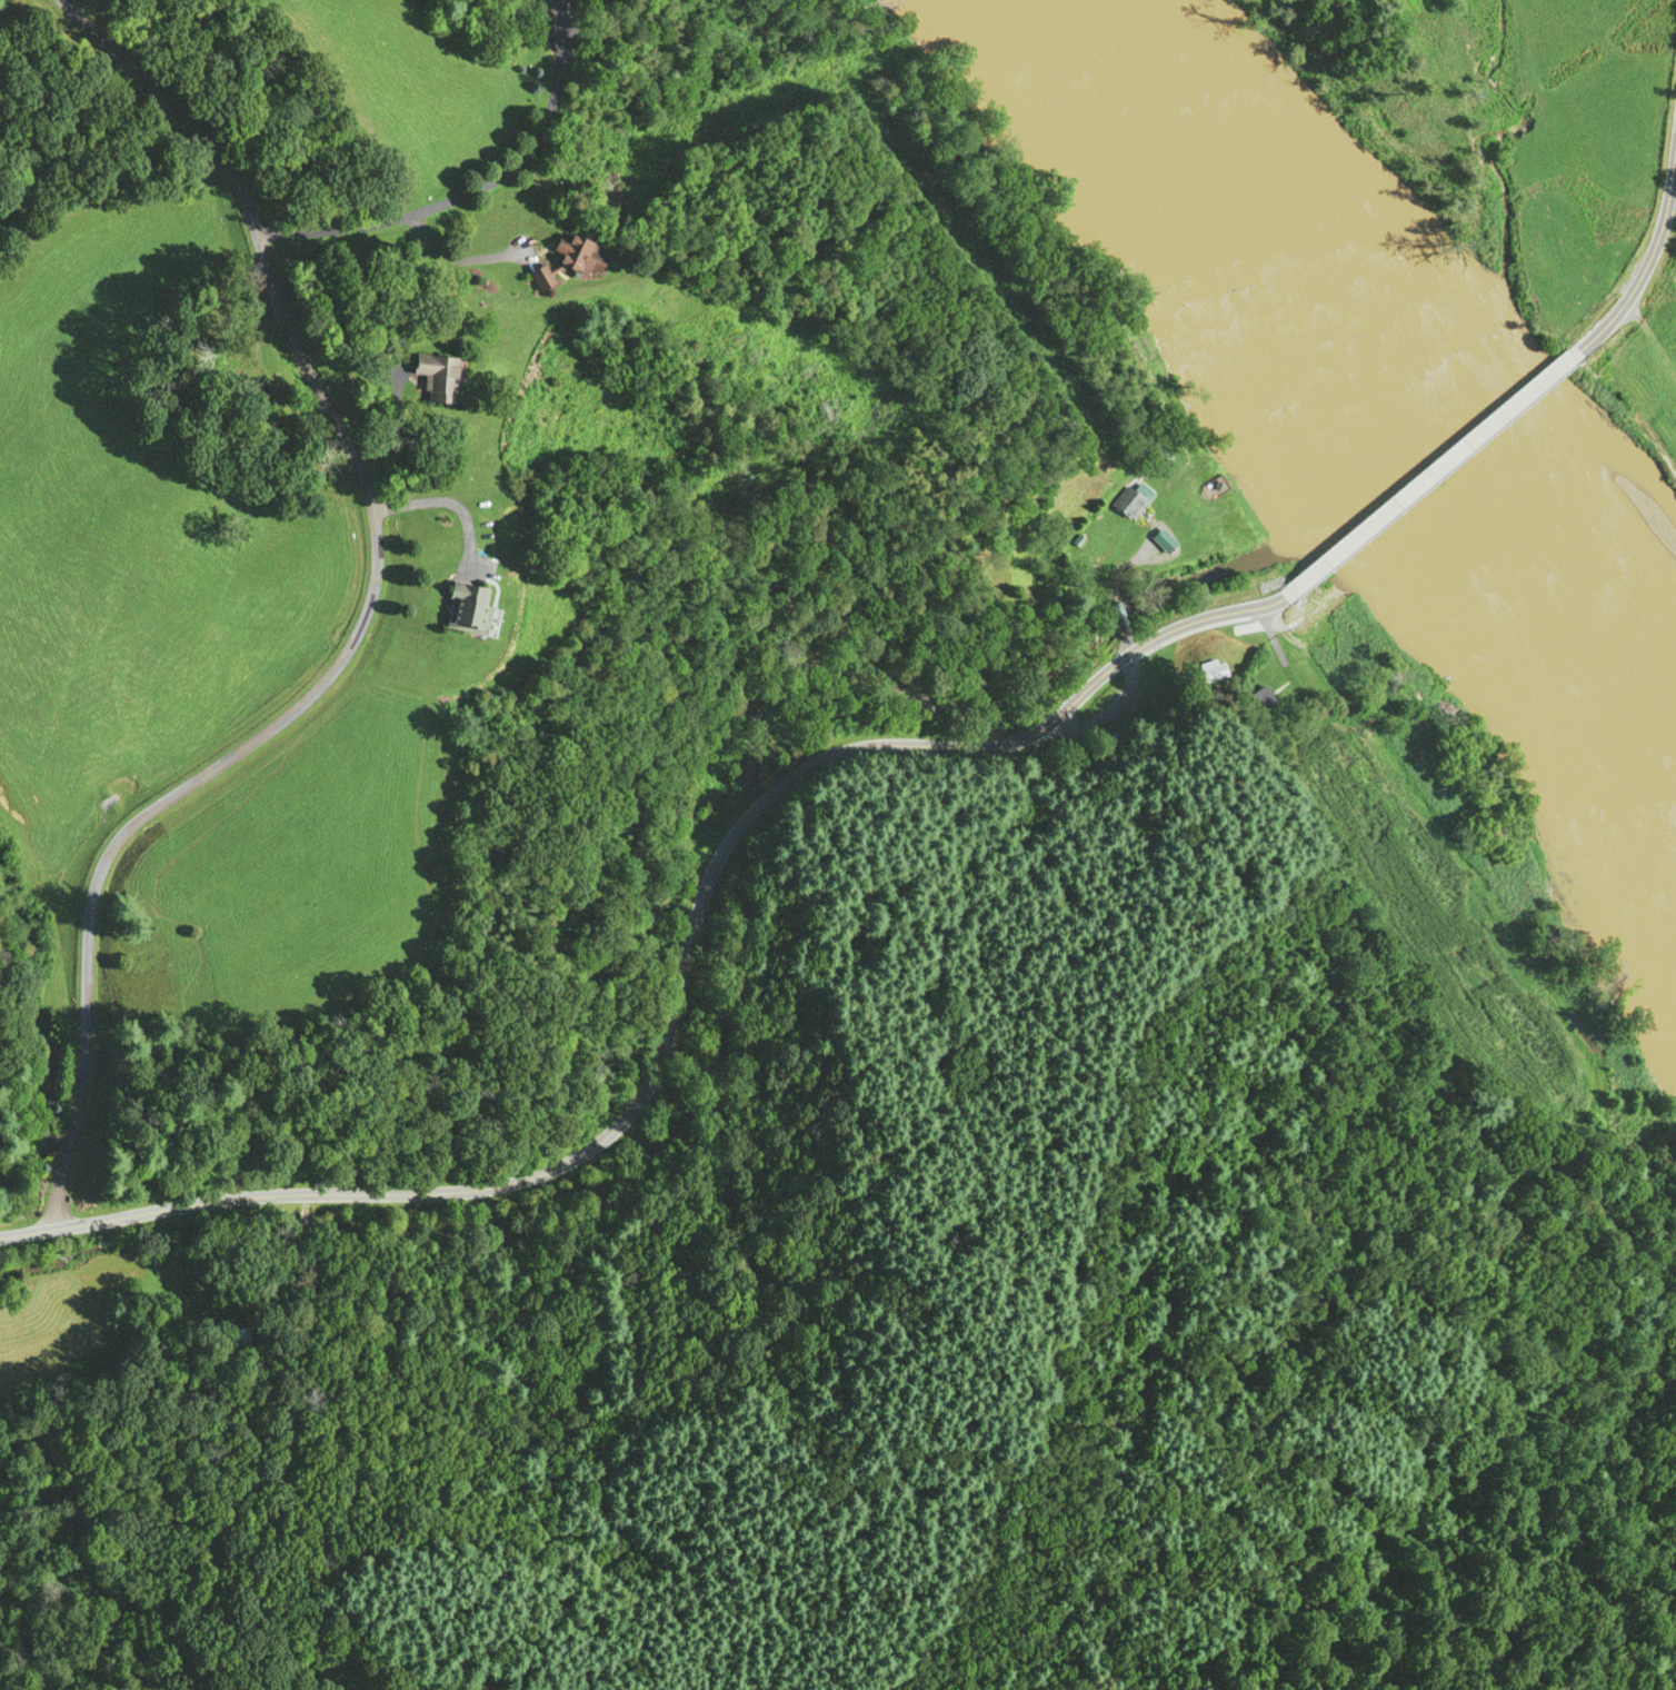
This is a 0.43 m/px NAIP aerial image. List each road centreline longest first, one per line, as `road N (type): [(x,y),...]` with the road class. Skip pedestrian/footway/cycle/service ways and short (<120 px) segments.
road 1 (residential): [(0,1233),(248,1200),(478,1186),(546,1165),(603,1122),(639,1080),(670,1012),(699,903),(741,829),(778,788),(825,754),(890,740),(1025,734),(1118,647),(1314,587)]
road 2 (residential): [(47,1230),(80,1077),(87,905),(101,855),(122,826),(316,684),(365,602),(372,546),(366,494),(280,316),(237,185),(160,87),(61,0)]
road 3 (residential): [(579,115),(527,153),(422,207),(250,233)]
road 4 (residential): [(1314,587),(1406,519),(1583,357)]
road 5 (residential): [(1583,357),(1647,281),(1675,151)]

